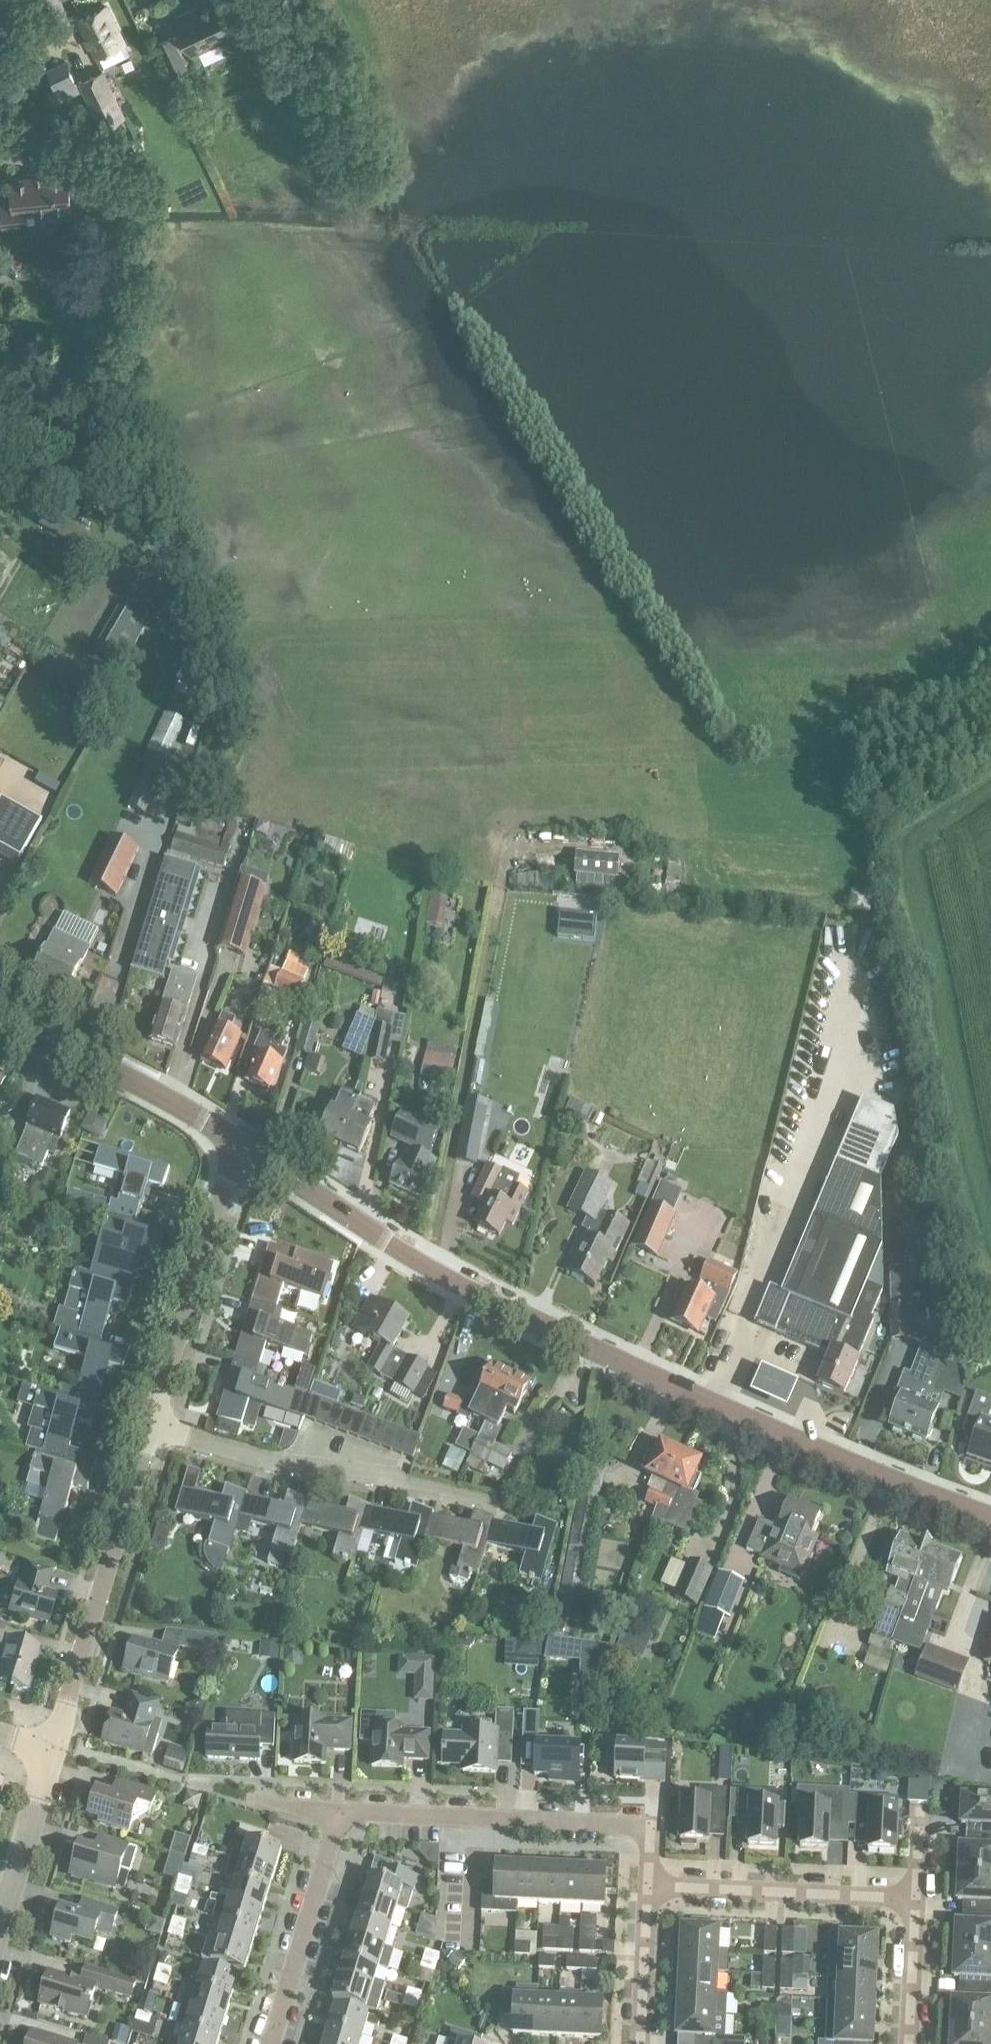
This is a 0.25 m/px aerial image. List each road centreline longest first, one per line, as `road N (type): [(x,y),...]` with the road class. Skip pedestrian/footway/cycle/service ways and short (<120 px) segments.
road 1 (tertiary): [(990,1517),(780,1433),(518,1313),(424,1264),(247,1147)]
road 2 (residential): [(54,1746),(223,1186),(247,1147)]
road 3 (residential): [(340,1817),(651,1827),(649,1886)]
road 4 (tertiary): [(247,1147),(0,1017)]
road 5 (residential): [(649,1886),(915,1898)]
road 6 (residential): [(272,2043),(340,1817)]
road 7 (residential): [(0,1924),(54,1746)]
road 8 (residential): [(649,1886),(641,2043)]
road 9 (residential): [(910,2043),(915,1898)]

